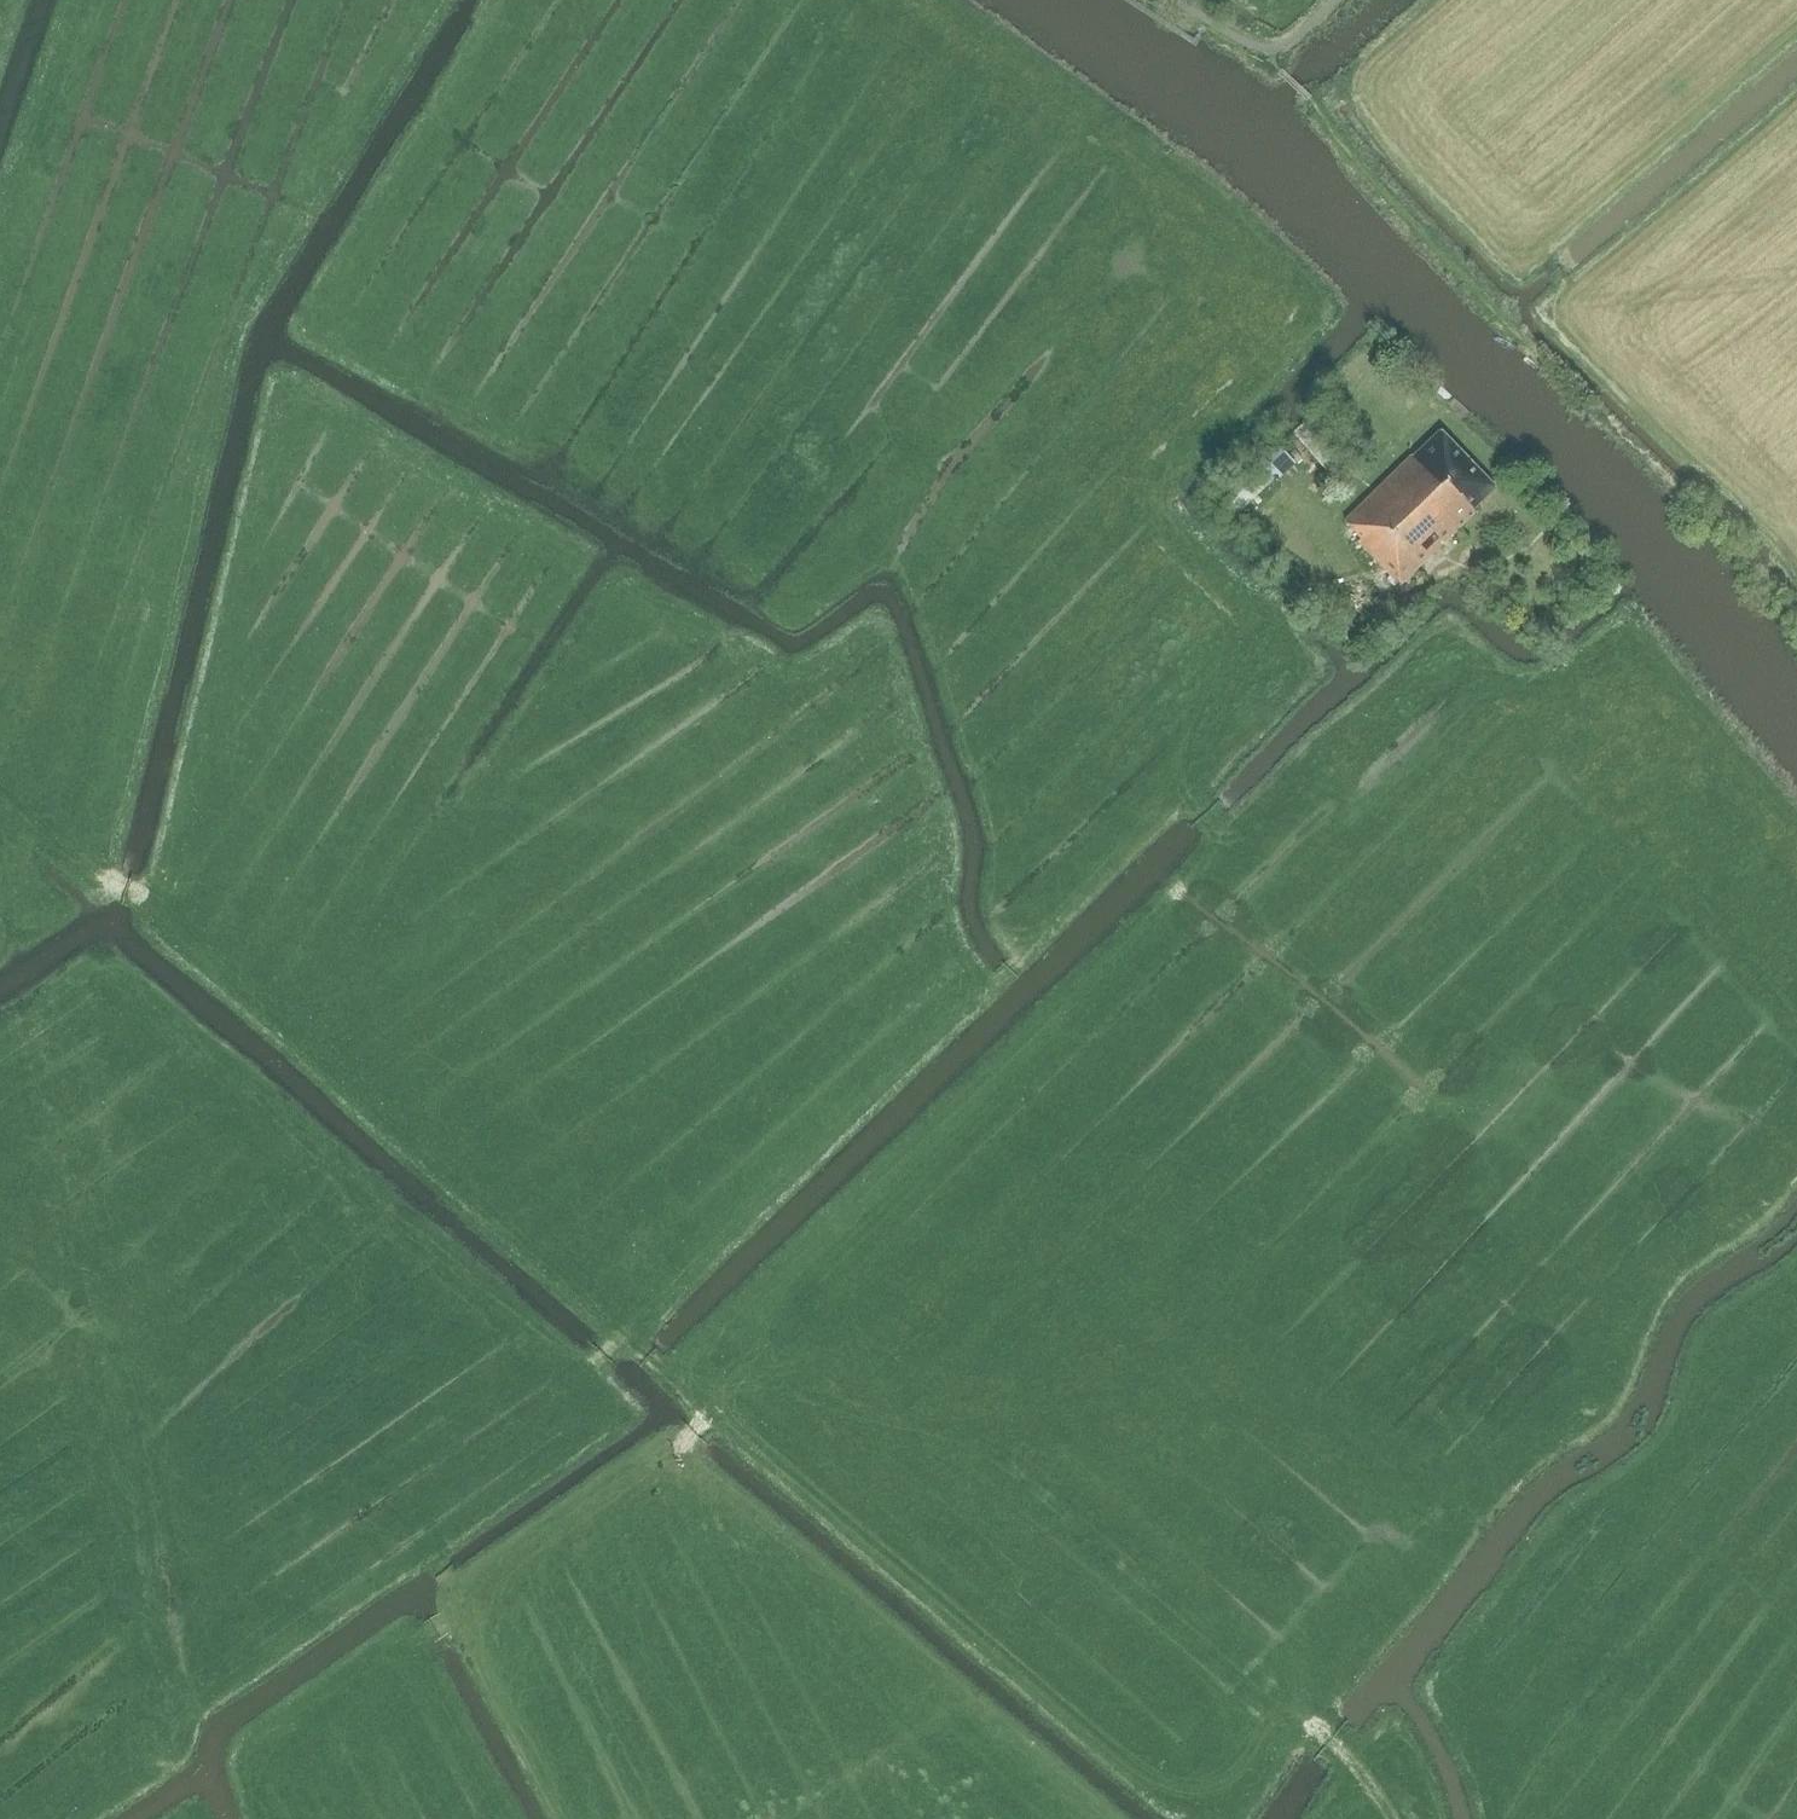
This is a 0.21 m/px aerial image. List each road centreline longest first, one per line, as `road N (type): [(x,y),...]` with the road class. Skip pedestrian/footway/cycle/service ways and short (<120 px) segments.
road 1 (track): [(1389,1818),(1352,1765),(1296,1714)]

